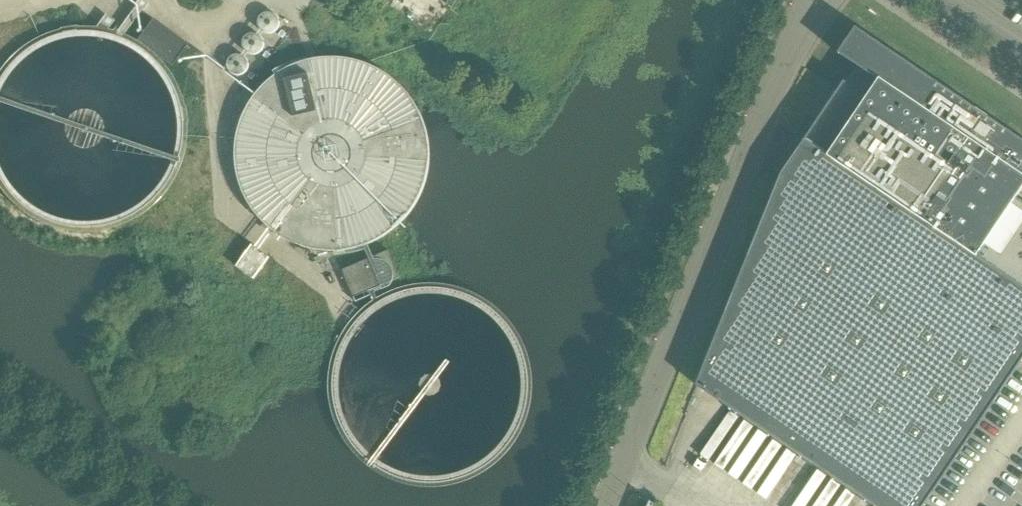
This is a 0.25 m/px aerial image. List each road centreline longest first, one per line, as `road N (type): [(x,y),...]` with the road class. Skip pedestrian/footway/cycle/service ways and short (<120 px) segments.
road 1 (residential): [(612,505),(772,99),(821,0)]

